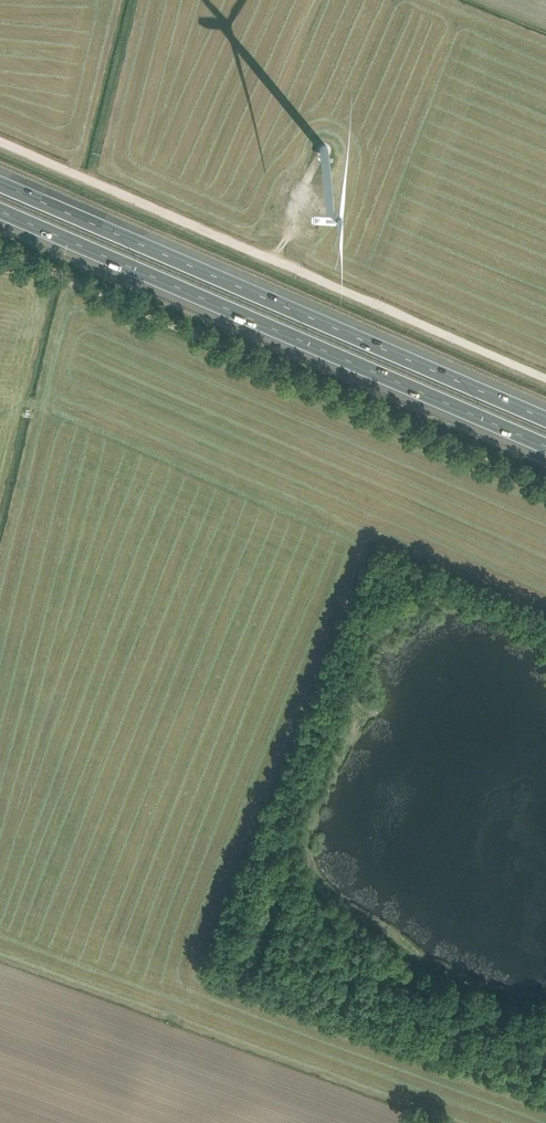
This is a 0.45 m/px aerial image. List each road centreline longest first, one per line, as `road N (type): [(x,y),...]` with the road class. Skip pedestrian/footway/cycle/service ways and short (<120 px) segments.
road 1 (track): [(545,383),(0,145)]
road 2 (motorway): [(545,416),(0,178)]
road 3 (motorway): [(0,209),(545,445)]
road 4 (track): [(0,250),(545,479)]

